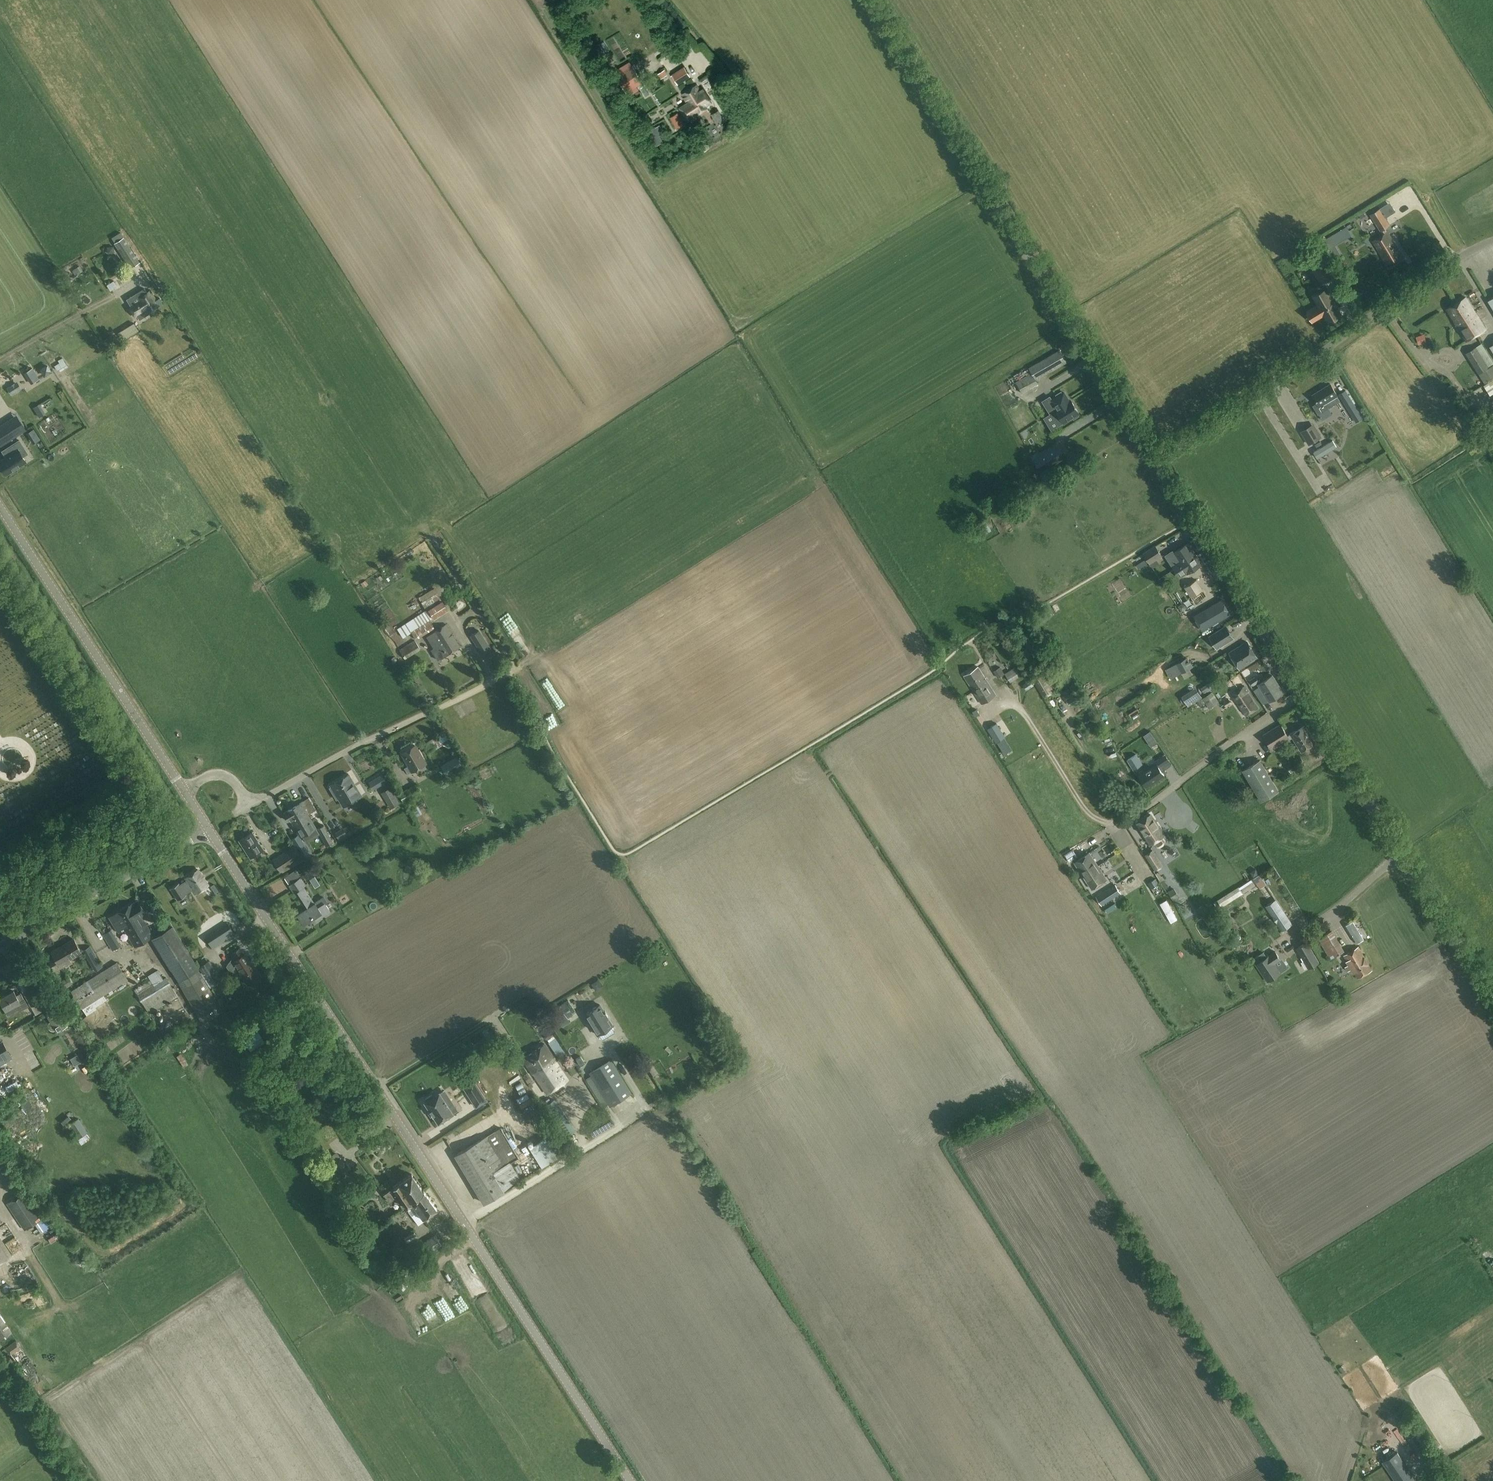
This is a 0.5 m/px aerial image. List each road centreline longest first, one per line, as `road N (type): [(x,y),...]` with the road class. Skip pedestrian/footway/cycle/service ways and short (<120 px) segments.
road 1 (tertiary): [(630,1480),(210,831)]
road 2 (unclassified): [(1159,459),(872,0)]
road 3 (unclassified): [(1159,459),(1492,241)]
road 4 (unclassified): [(183,787),(219,773),(246,798),(264,799),(512,671)]
road 5 (unclassified): [(1492,1001),(1305,693)]
road 6 (tertiary): [(183,787),(0,505)]
road 7 (unclassified): [(1305,693),(1159,459)]
road 8 (unclassified): [(0,946),(210,831)]
road 9 (unclassified): [(1121,821),(1305,693)]

